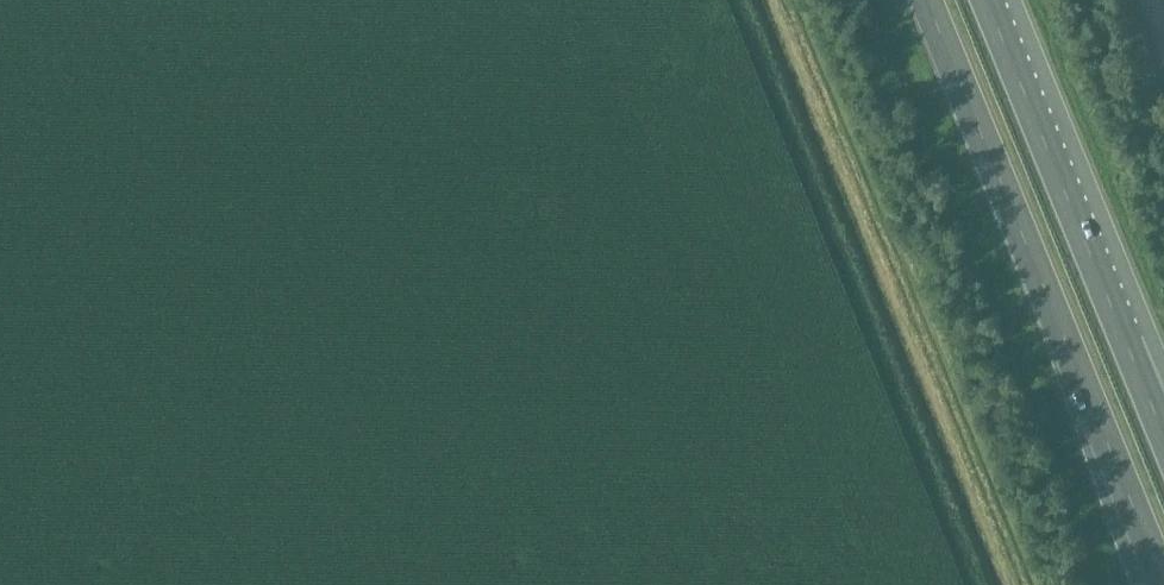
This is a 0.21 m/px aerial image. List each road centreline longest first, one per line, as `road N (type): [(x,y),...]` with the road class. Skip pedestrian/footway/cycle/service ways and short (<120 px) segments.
road 1 (trunk): [(928,0),(1163,580)]
road 2 (trunk): [(1163,437),(986,0)]

